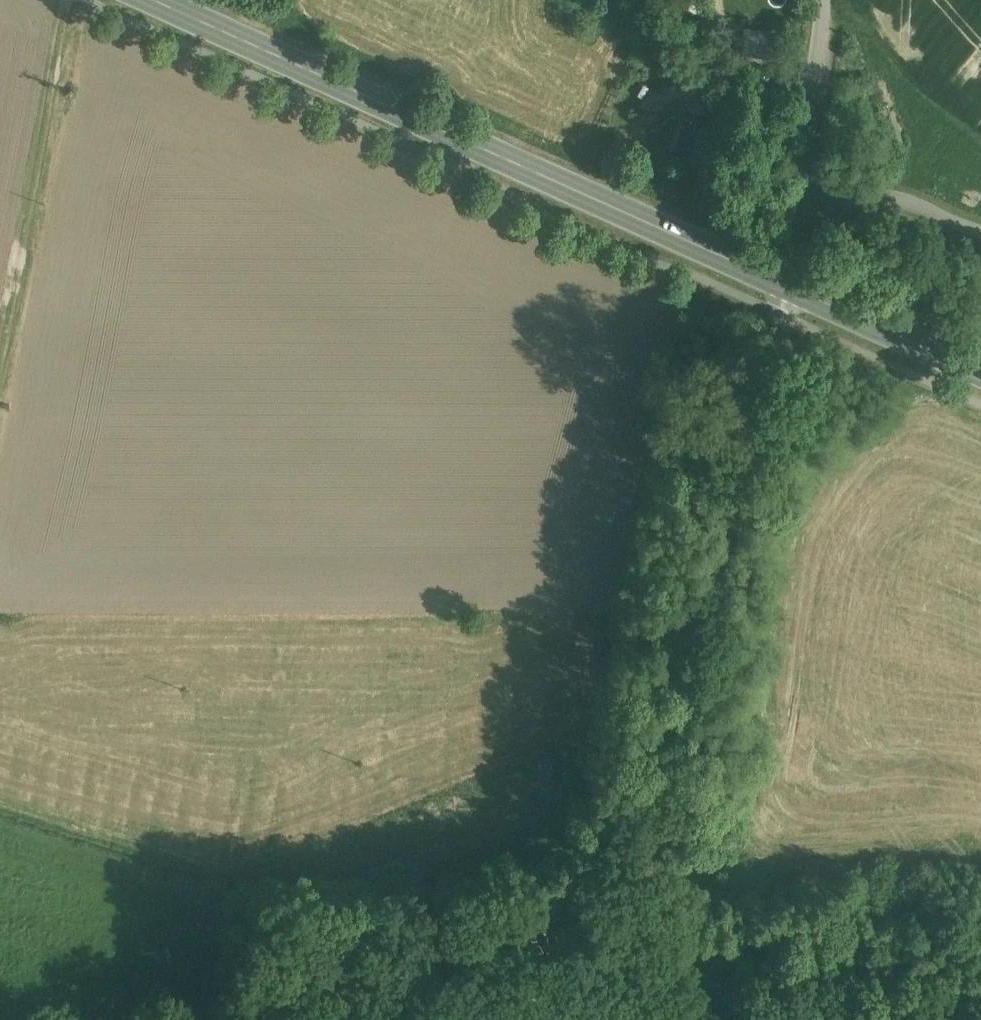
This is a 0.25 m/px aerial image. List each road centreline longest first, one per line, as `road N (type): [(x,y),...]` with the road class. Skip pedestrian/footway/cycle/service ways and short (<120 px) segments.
road 1 (unclassified): [(793,286),(678,762),(605,1019)]
road 2 (primary): [(154,0),(793,286)]
road 3 (track): [(832,0),(793,286)]
road 4 (primary): [(793,286),(980,371)]

